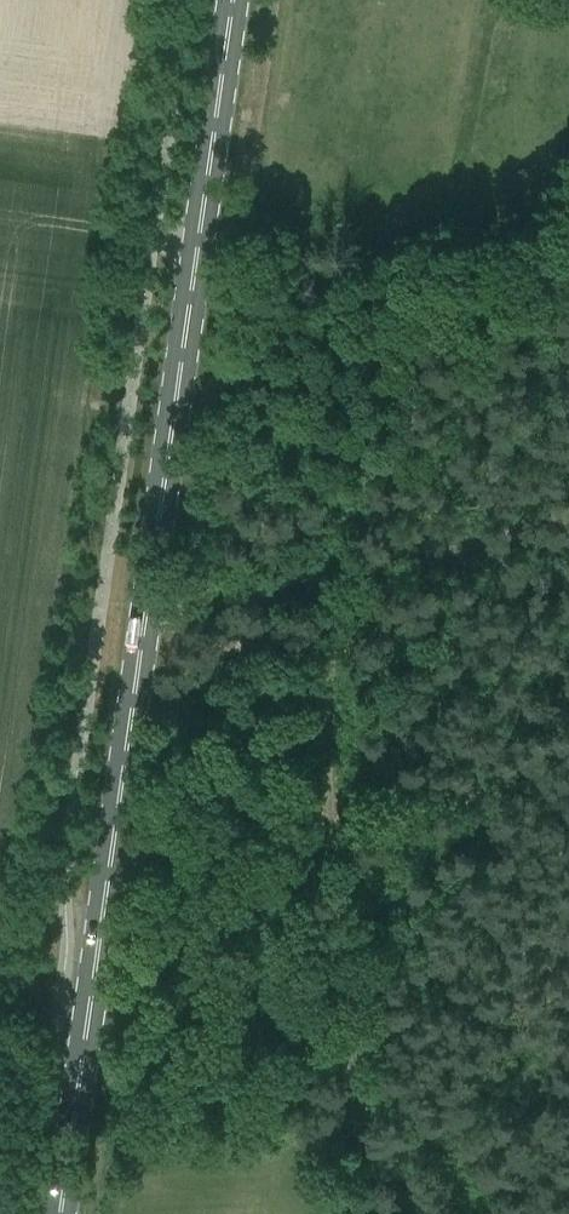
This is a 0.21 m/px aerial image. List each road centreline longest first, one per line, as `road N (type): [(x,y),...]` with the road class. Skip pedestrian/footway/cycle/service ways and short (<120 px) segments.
road 1 (primary): [(233,0),(61,1213)]
road 2 (track): [(329,577),(330,836),(362,1213)]
road 3 (track): [(147,610),(568,525)]

